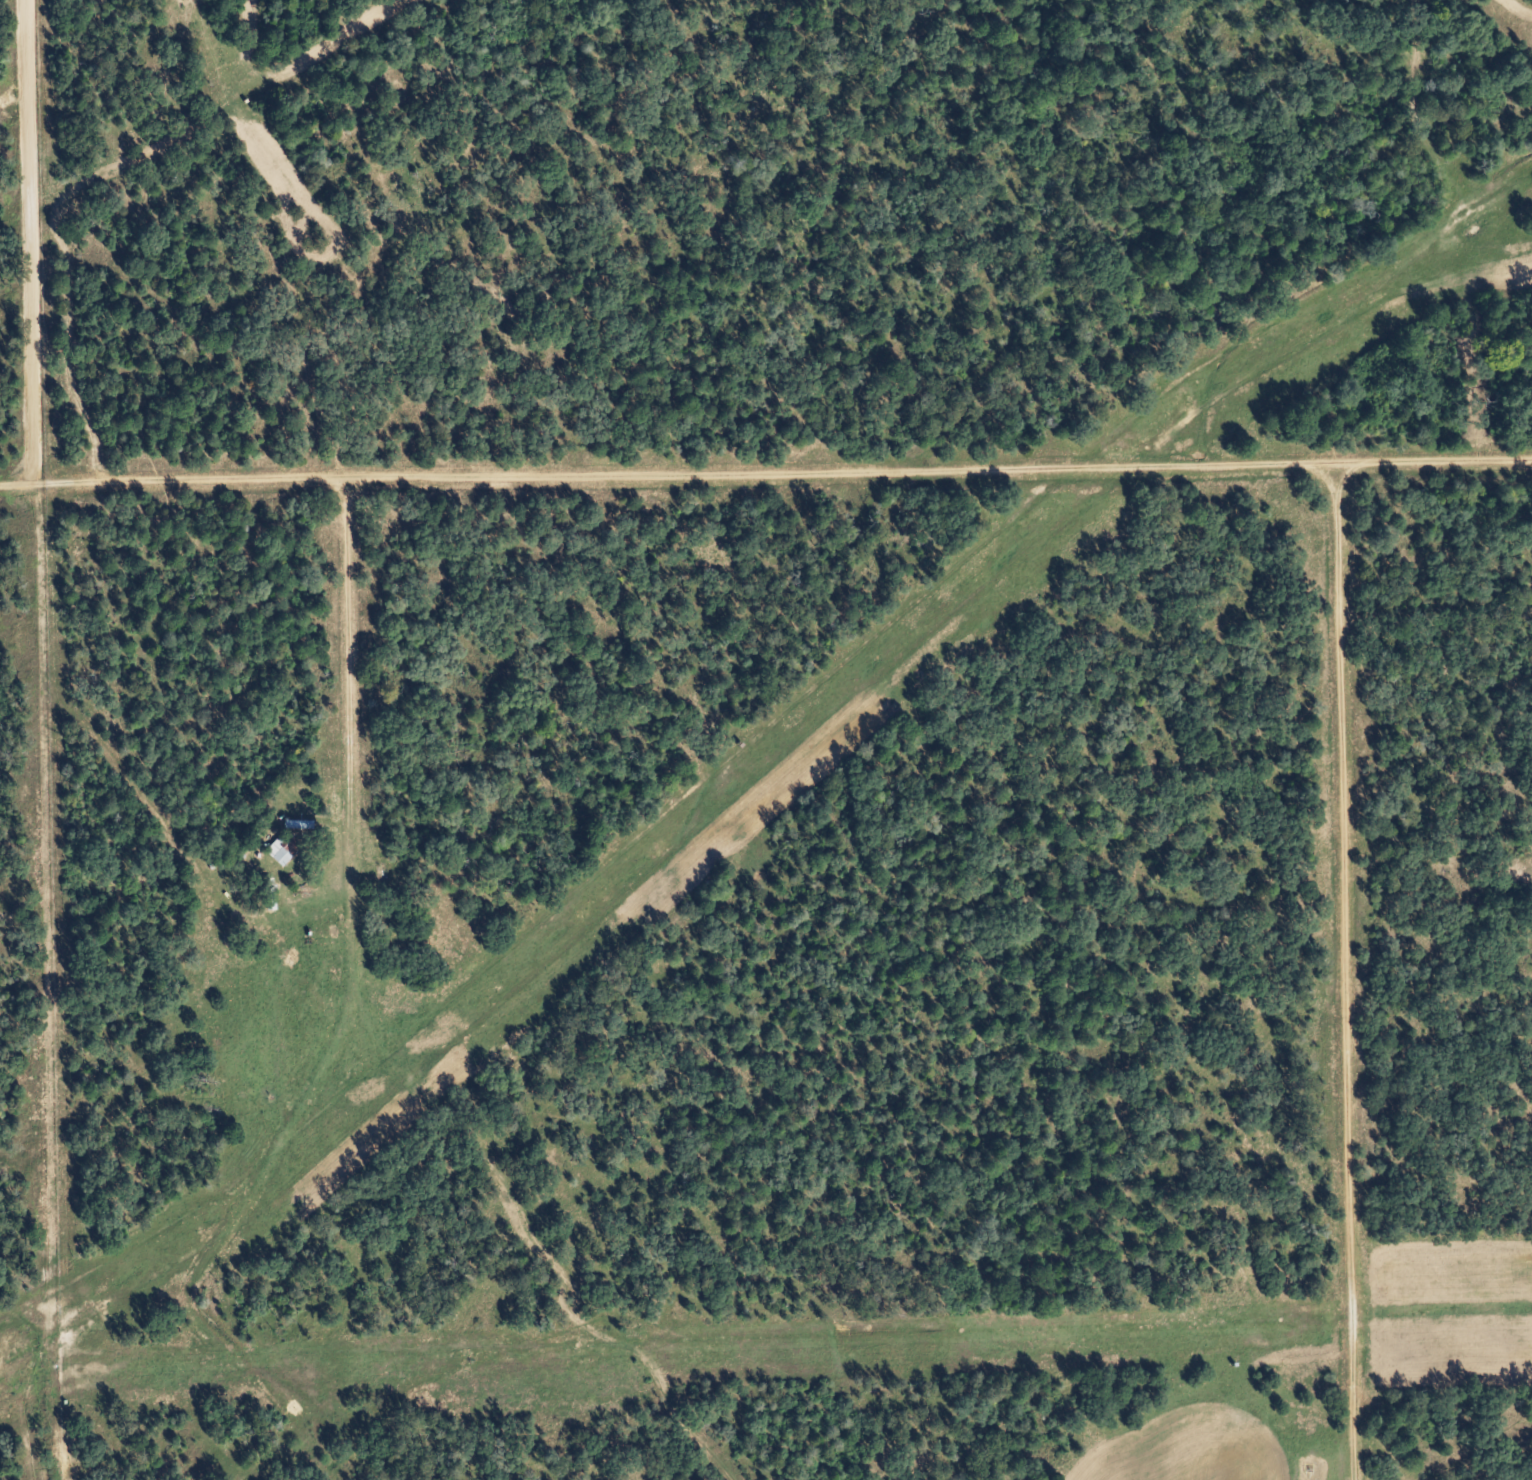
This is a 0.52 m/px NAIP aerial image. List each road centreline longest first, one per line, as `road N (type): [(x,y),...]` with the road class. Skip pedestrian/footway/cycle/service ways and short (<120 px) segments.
road 1 (residential): [(1531,462),(0,487)]
road 2 (residential): [(1355,1479),(1337,465)]

